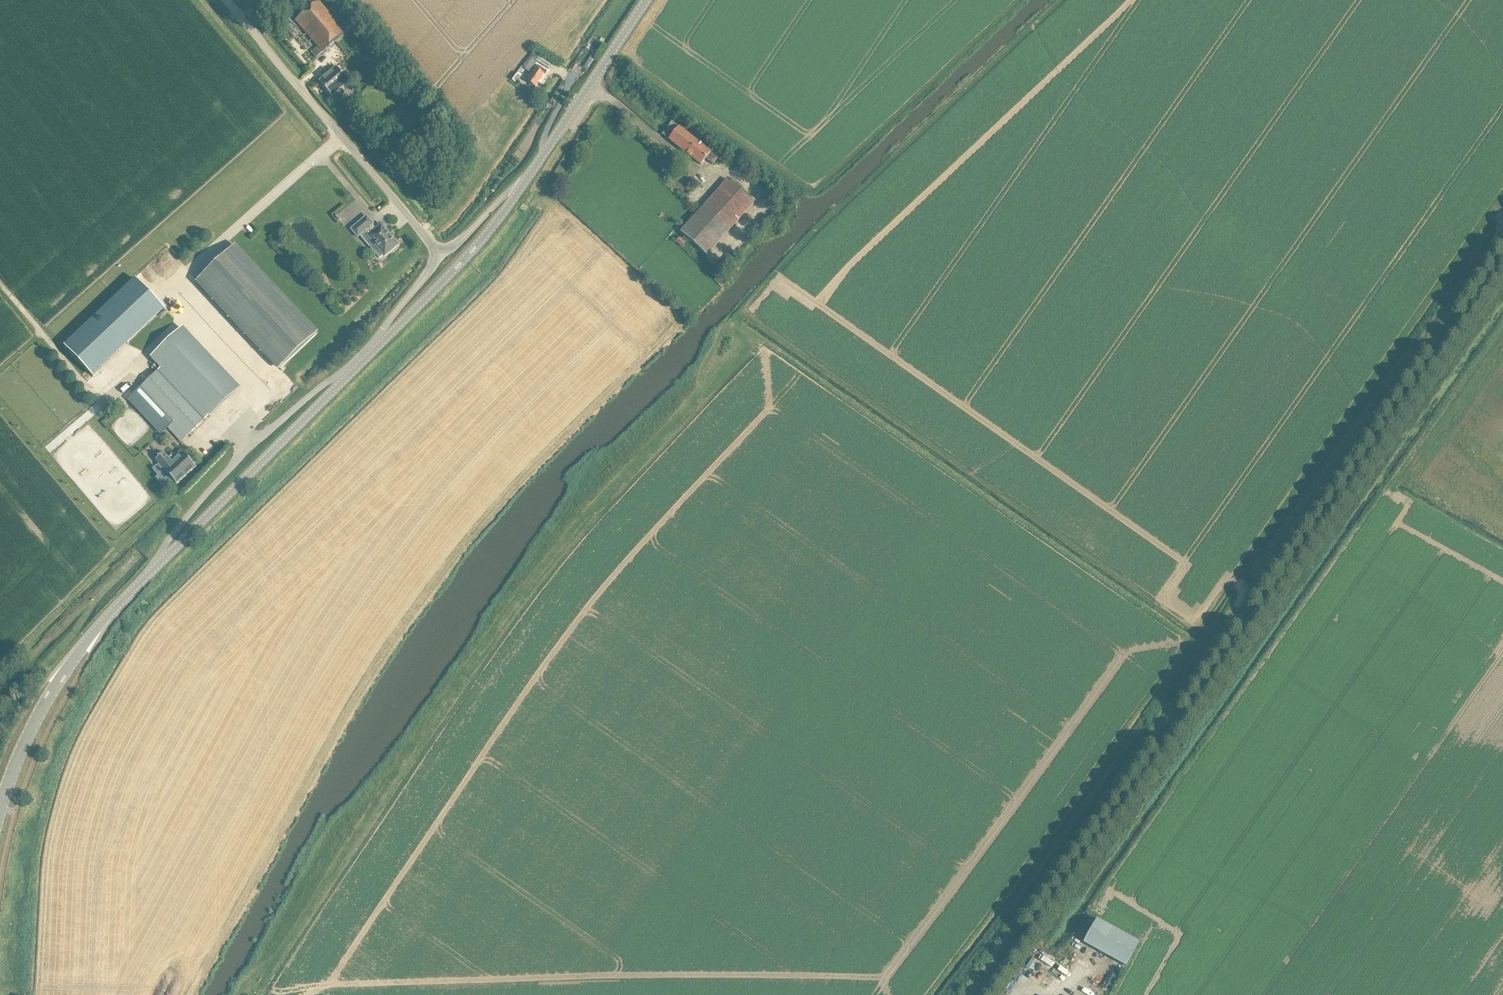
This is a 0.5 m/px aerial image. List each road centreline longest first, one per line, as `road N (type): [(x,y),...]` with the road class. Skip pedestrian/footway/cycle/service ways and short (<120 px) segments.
road 1 (unclassified): [(985,994),(1275,601),(1502,272)]
road 2 (tertiary): [(0,803),(29,730),(98,625),(385,342)]
road 3 (unclassified): [(434,254),(219,0)]
road 4 (tertiary): [(385,342),(455,270),(529,174)]
road 5 (tertiary): [(529,174),(645,0)]
road 6 (unclassified): [(434,254),(529,174)]

